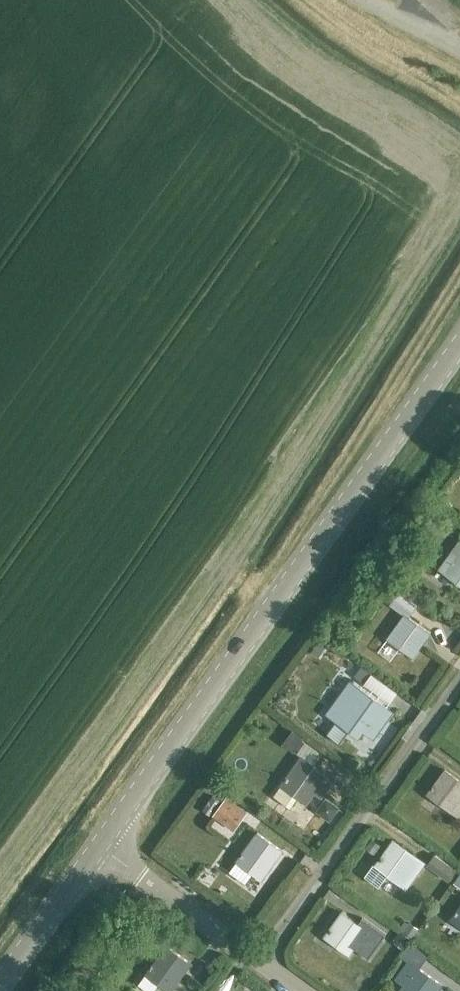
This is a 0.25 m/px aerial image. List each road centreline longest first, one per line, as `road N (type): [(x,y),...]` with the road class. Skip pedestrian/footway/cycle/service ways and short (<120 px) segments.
road 1 (tertiary): [(102,843),(459,343)]
road 2 (residential): [(257,961),(459,679)]
road 3 (residential): [(257,961),(102,843)]
road 4 (tertiary): [(0,984),(102,843)]

